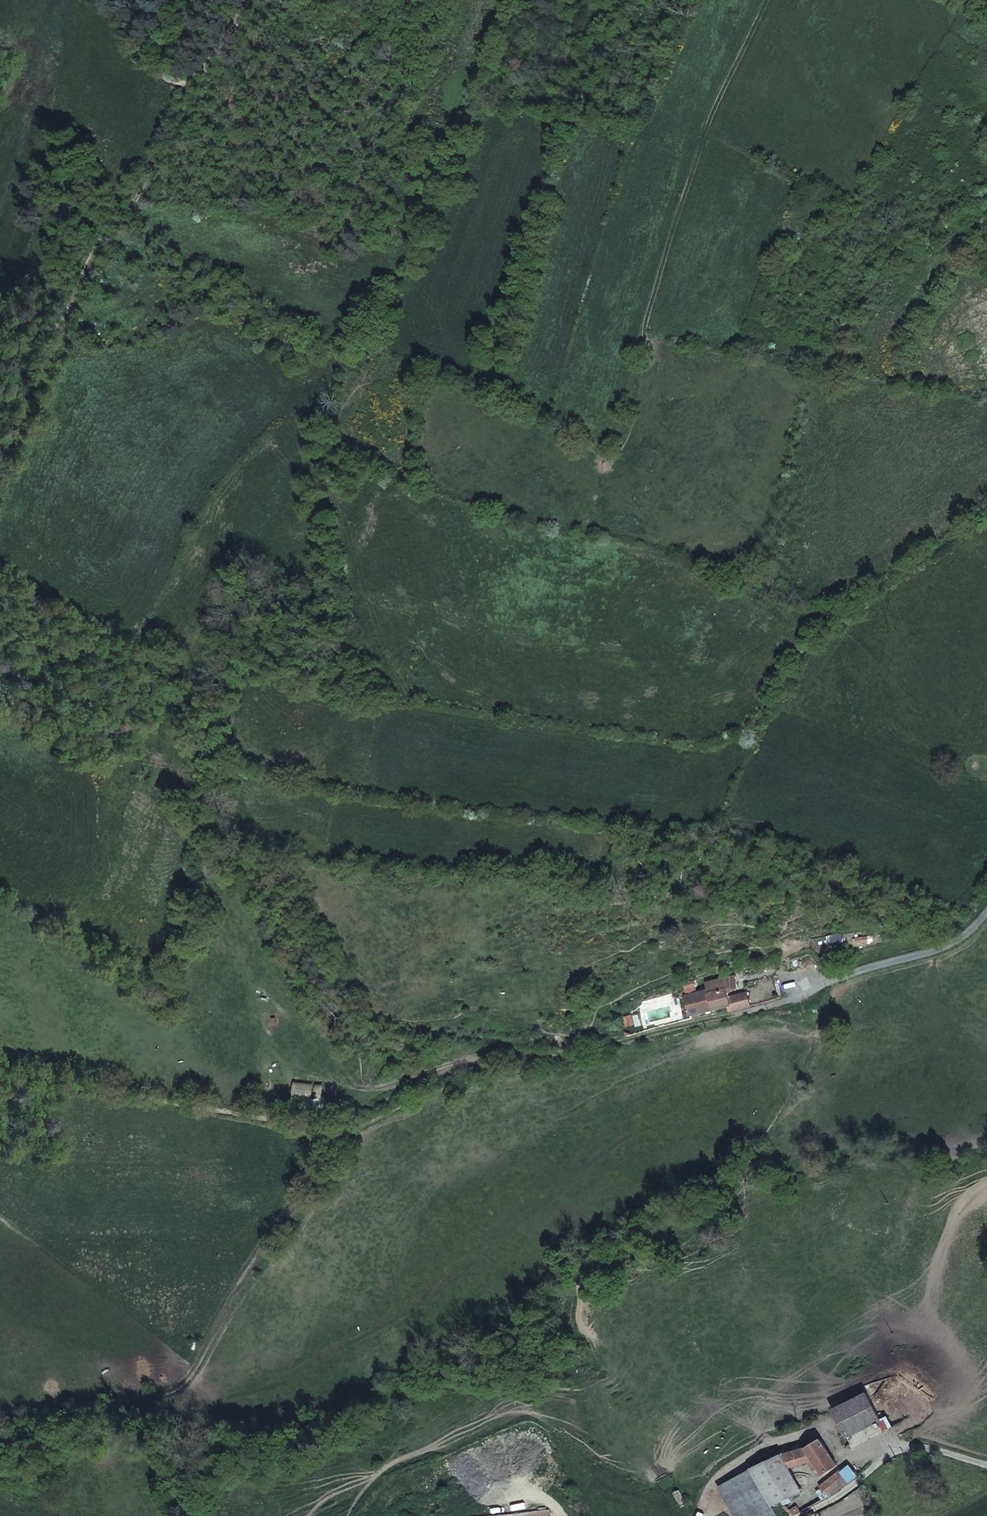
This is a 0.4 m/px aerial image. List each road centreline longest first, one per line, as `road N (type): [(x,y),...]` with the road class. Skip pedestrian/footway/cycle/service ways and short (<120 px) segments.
road 1 (track): [(783,1002),(350,1122),(0,1063)]
road 2 (track): [(242,0),(194,125),(33,412),(0,506)]
road 3 (track): [(375,1113),(295,1209),(203,1364),(176,1393),(18,1444),(0,1442)]
road 4 (track): [(211,76),(176,68),(139,46),(115,0)]

